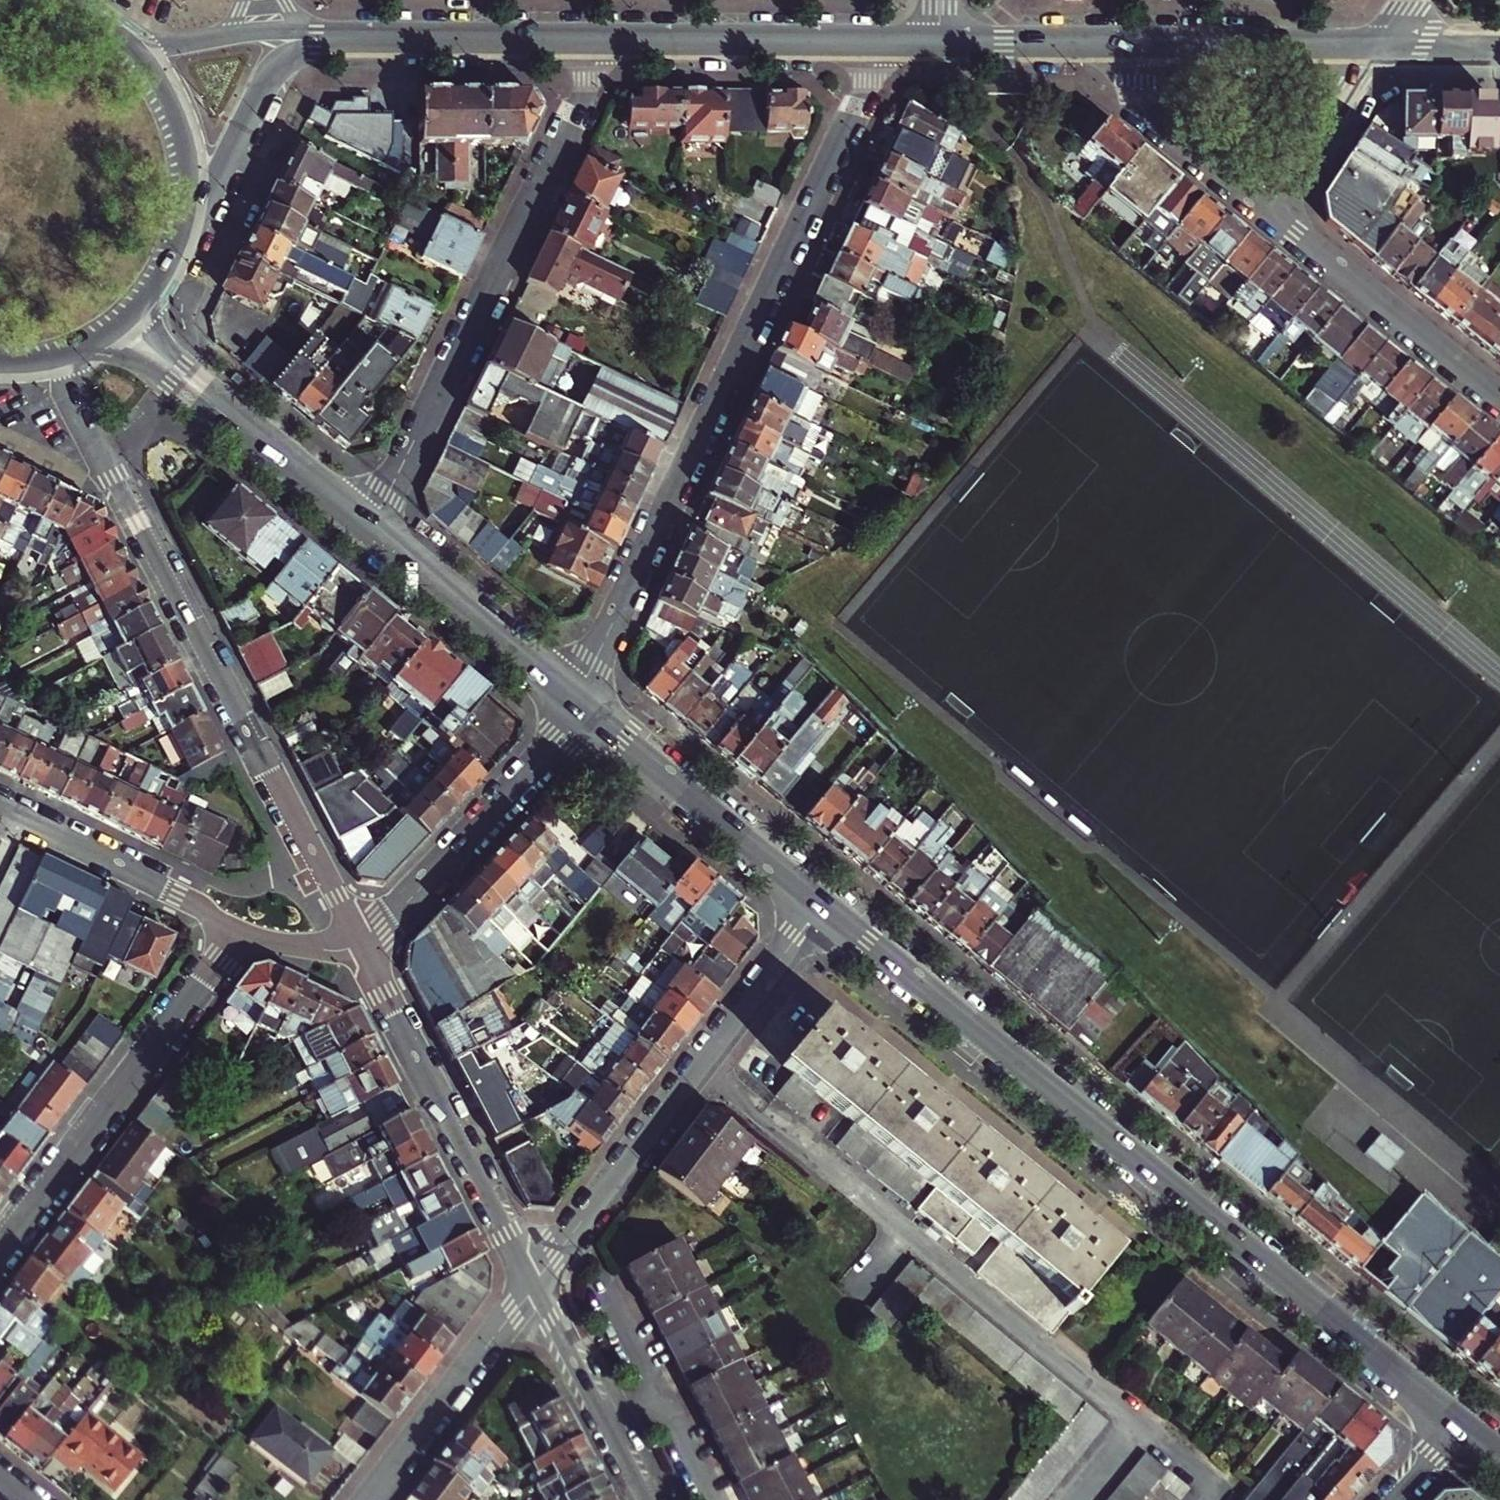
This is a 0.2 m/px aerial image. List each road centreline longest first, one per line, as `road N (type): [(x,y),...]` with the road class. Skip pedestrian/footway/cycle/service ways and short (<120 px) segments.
road 1 (tertiary): [(823,902),(1465,1426)]
road 2 (residential): [(885,44),(609,632),(571,696)]
road 3 (residential): [(357,941),(82,419),(71,392),(71,356)]
road 4 (residential): [(367,530),(585,96),(596,42)]
road 5 (residential): [(533,1284),(823,902)]
road 6 (residential): [(0,1243),(236,931)]
road 7 (residential): [(533,1284),(357,941)]
road 8 (residential): [(357,941),(410,900),(587,709)]
road 9 (tertiary): [(587,709),(823,902)]
road 10 (residential): [(1499,397),(1270,213)]
road 11 (residential): [(596,42),(885,44)]
road 12 (residential): [(323,40),(596,42)]
road 13 (residential): [(370,1499),(533,1284)]
road 14 (residential): [(0,805),(236,931)]
road 15 (tertiary): [(367,530),(571,696)]
road 16 (residential): [(646,1499),(533,1284)]
road 17 (residential): [(1140,46),(1373,48)]
road 18 (residential): [(187,219),(273,72),(323,40)]
road 19 (residential): [(1270,213),(1155,127),(1140,95),(1140,46)]
road 20 (residential): [(940,45),(1140,46)]
road 21 (residential): [(1270,213),(1373,48)]
road 22 (tertiary): [(222,413),(367,530)]
road 23 (tertiary): [(187,219),(181,125),(136,48)]
road 24 (tertiary): [(94,345),(133,357),(222,413)]
road 25 (tertiary): [(222,413),(157,338),(148,301)]
road 26 (residential): [(1373,48),(1499,49)]
road 27 (residential): [(236,931),(327,950),(357,941)]

